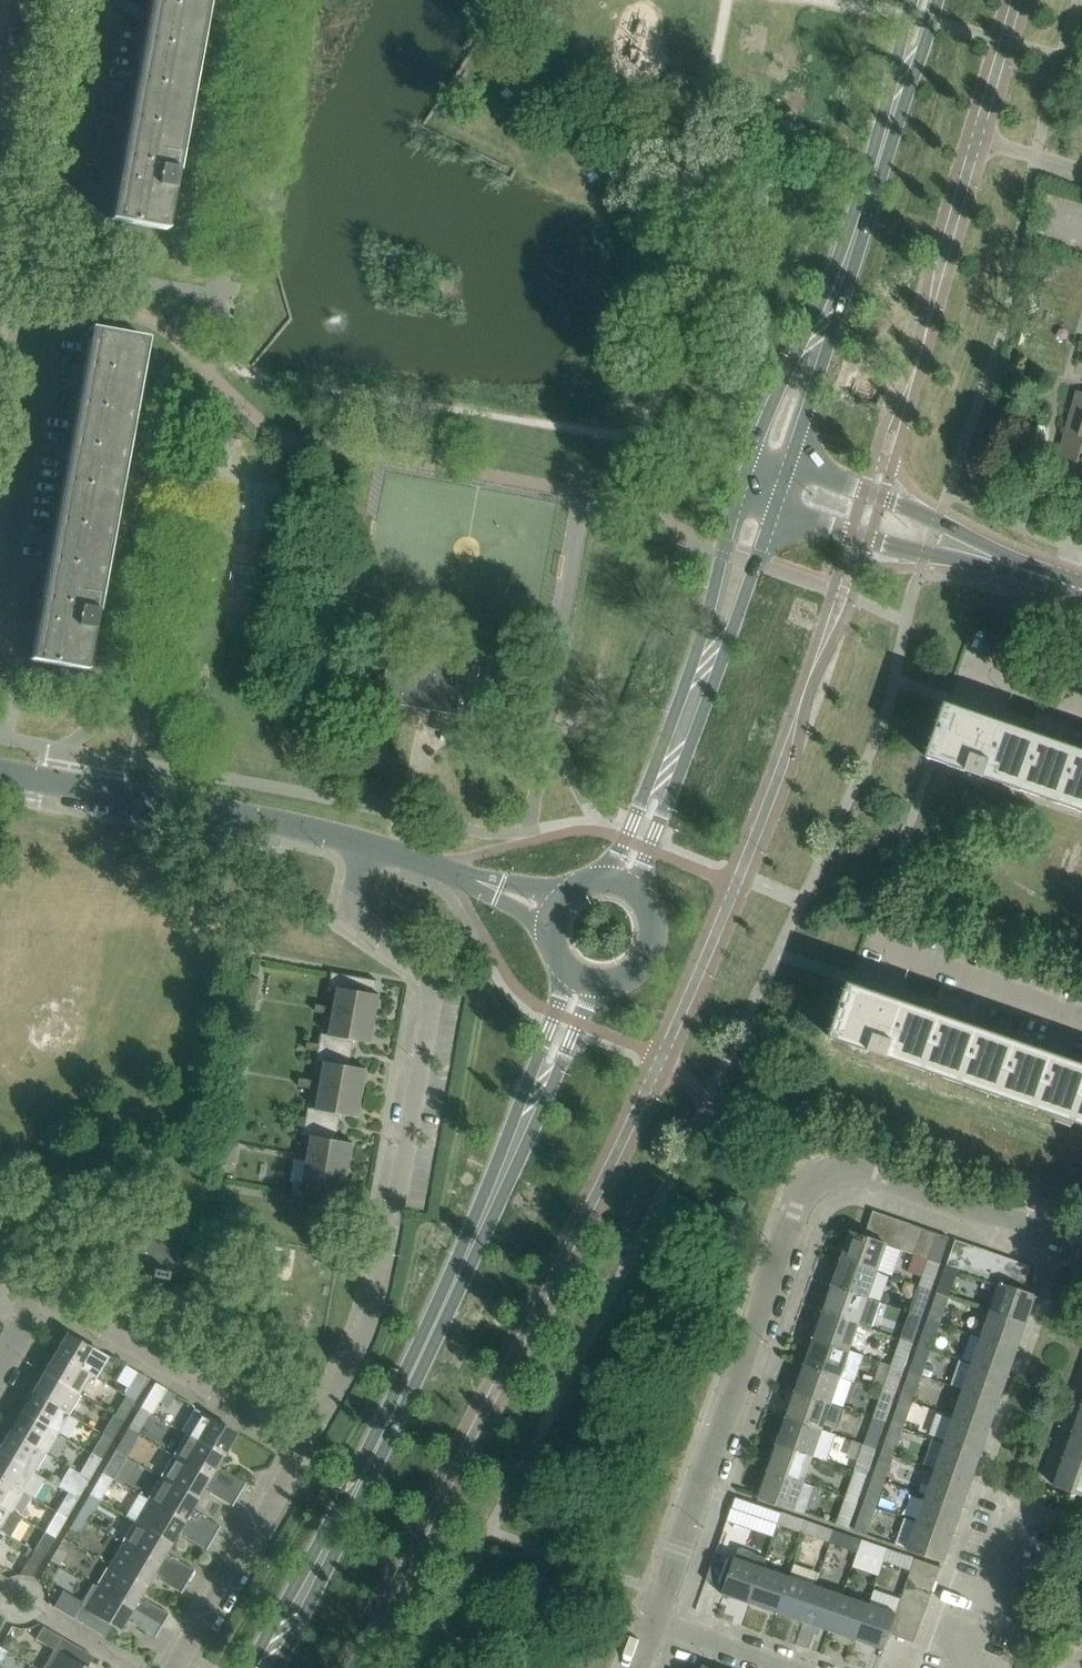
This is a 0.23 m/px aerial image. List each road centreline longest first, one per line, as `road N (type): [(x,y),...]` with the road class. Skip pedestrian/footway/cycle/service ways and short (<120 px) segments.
road 1 (residential): [(1081,1246),(856,1171),(813,1185),(798,1206),(654,1616)]
road 2 (residential): [(294,1456),(375,1303),(436,977),(353,910),(367,847)]
road 3 (tertiary): [(263,1667),(468,1264),(542,1081)]
road 4 (tertiary): [(778,460),(916,0)]
road 5 (residential): [(367,847),(277,820),(0,772)]
road 6 (unclassified): [(760,513),(1062,583)]
road 7 (unclassified): [(1062,583),(778,460)]
road 8 (residential): [(294,1456),(37,1297)]
road 9 (tertiary): [(674,761),(760,513)]
road 10 (residential): [(0,172),(67,183),(101,0)]
road 11 (residential): [(174,1667),(294,1456)]
road 12 (residential): [(0,338),(37,346),(0,541)]
road 13 (unclassified): [(1081,1016),(869,944)]
road 14 (residential): [(0,171),(32,0)]
road 15 (unclassified): [(962,1667),(1020,1504)]
road 16 (unclassified): [(654,1616),(805,1667)]
road 17 (residential): [(571,888),(436,867)]
road 18 (tertiary): [(639,891),(674,761)]
road 19 (residential): [(436,867),(553,932)]
road 20 (tertiary): [(674,761),(651,789),(609,877)]
road 21 (unclassified): [(1081,707),(964,665)]
road 22 (tertiary): [(542,1081),(560,1063),(600,977)]
road 23 (tertiary): [(571,966),(541,1056),(542,1081)]
road 24 (tertiary): [(600,977),(633,968),(652,940),(639,891)]

